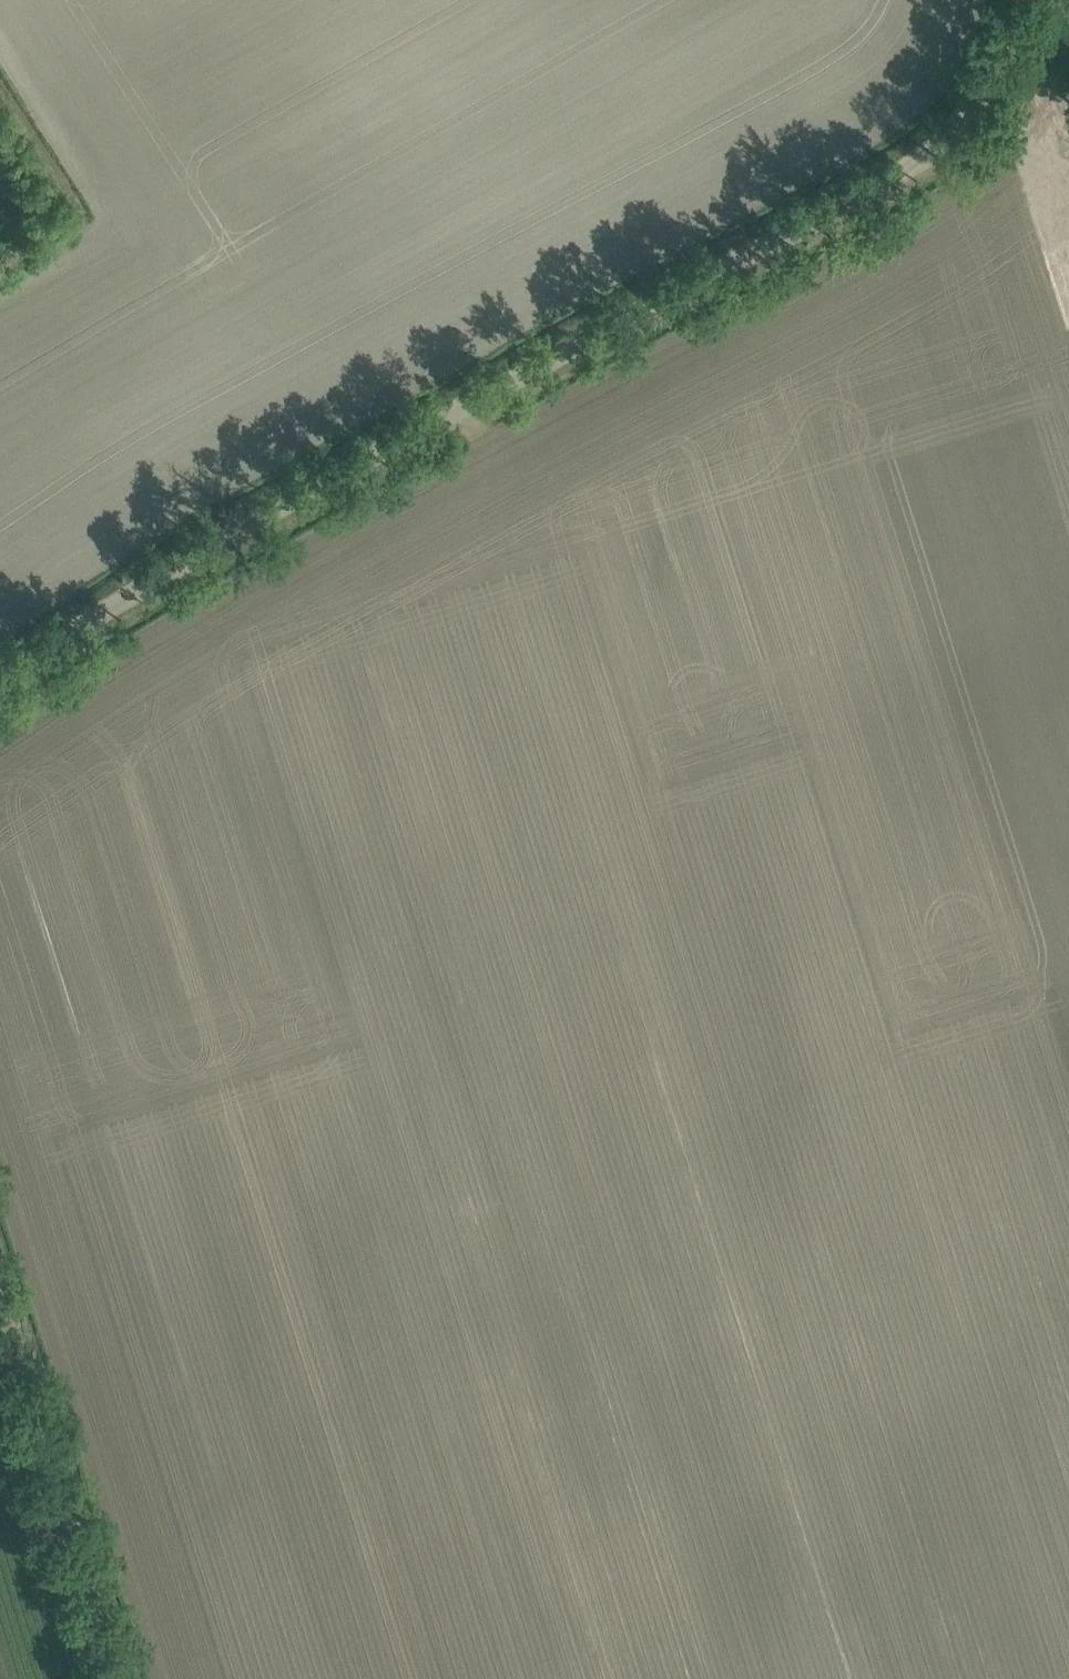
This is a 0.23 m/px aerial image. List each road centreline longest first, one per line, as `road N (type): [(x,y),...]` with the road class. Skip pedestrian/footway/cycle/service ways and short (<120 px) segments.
road 1 (track): [(0,678),(278,507),(957,141),(987,101),(1020,0)]
road 2 (track): [(0,1299),(121,1678)]

